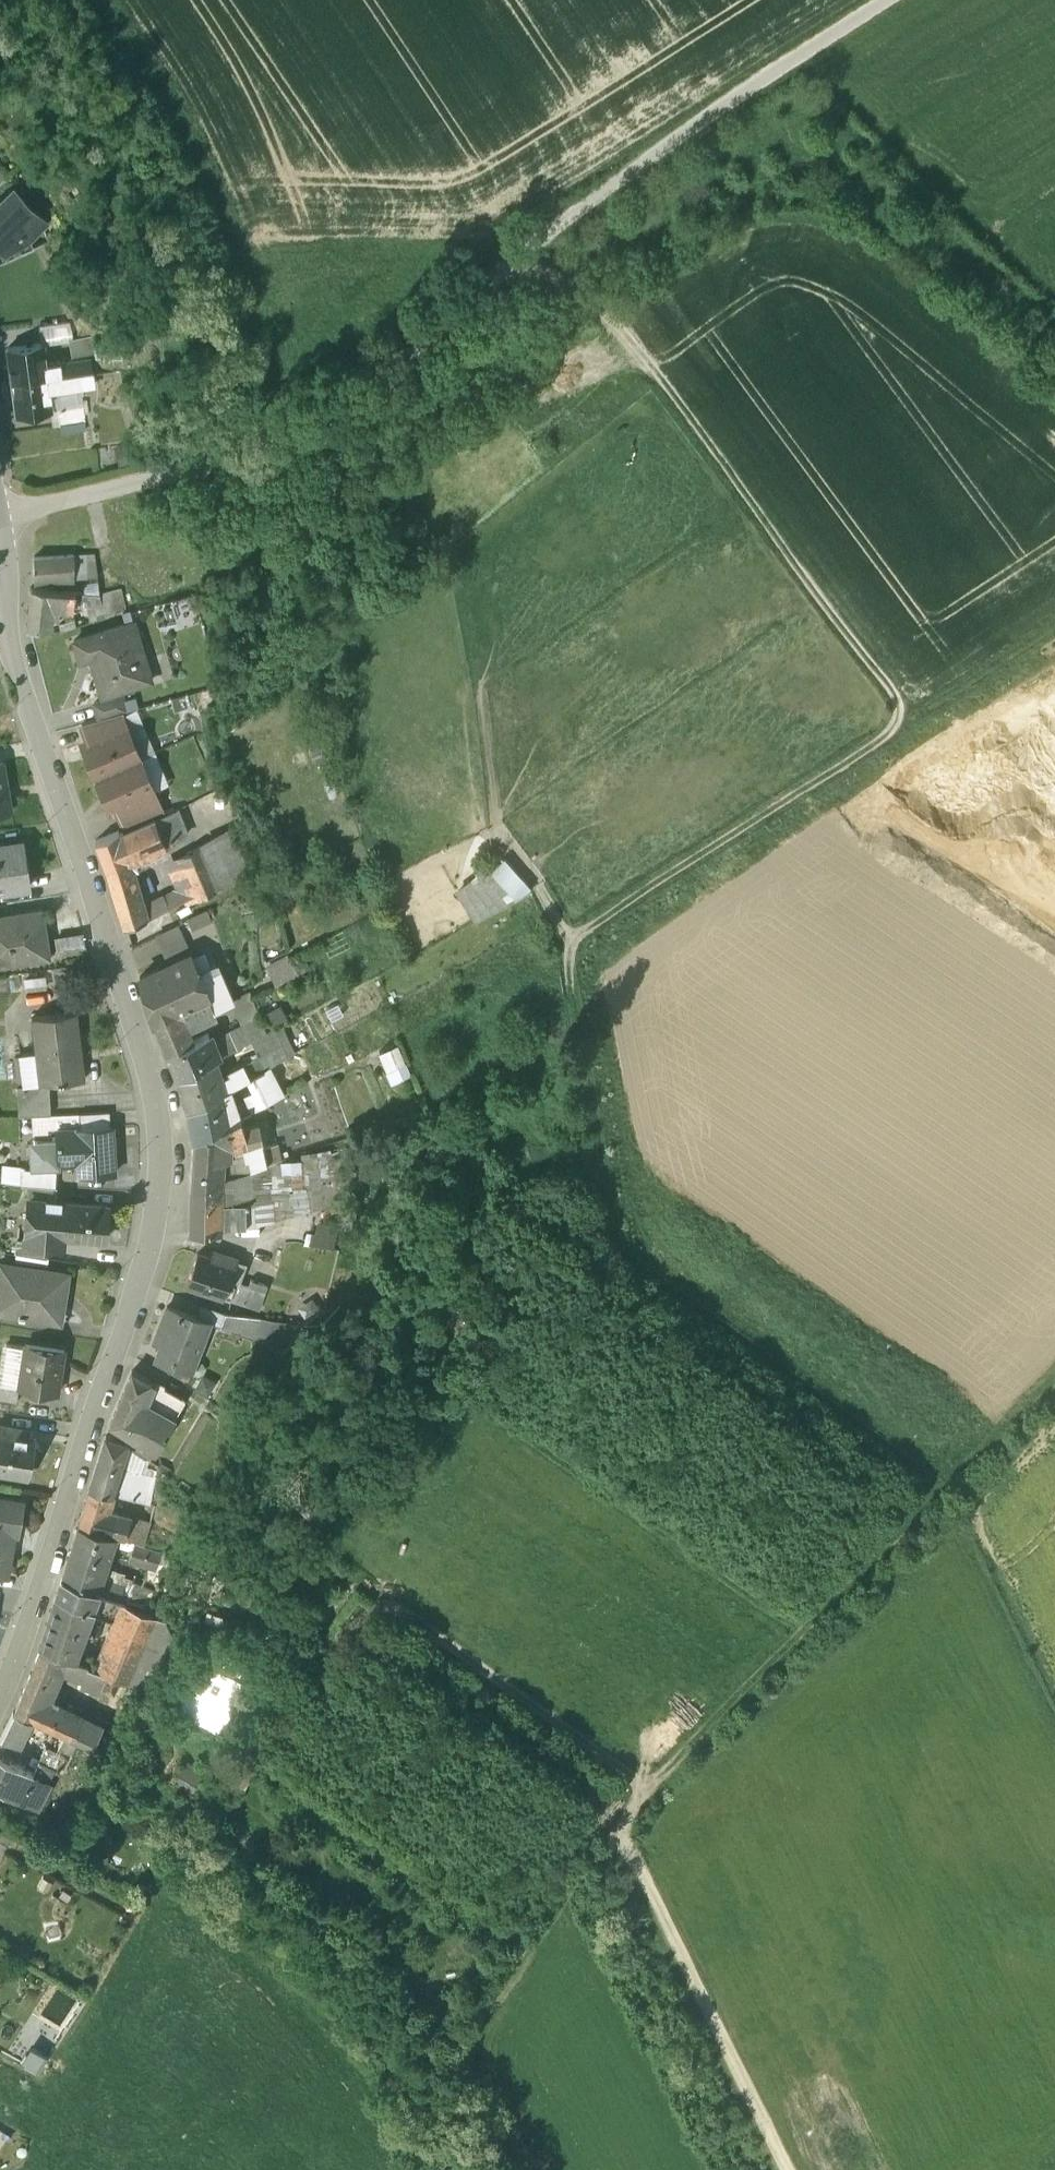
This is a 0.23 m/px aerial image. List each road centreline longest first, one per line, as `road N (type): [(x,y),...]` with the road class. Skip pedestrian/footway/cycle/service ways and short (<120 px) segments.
road 1 (track): [(952,1503),(631,1266),(596,948),(1054,651)]
road 2 (residential): [(0,1694),(145,1256),(158,1205),(159,1144),(106,938),(13,667),(1,525)]
road 3 (track): [(1,525),(285,444),(340,419),(542,234),(888,0)]
road 4 (track): [(211,1815),(369,1582),(666,1804)]
road 5 (track): [(517,259),(609,312),(927,732)]
road 6 (track): [(1054,395),(839,215),(748,214),(683,249),(609,312)]
road 7 (track): [(952,1503),(666,1804)]
road 8 (track): [(843,2169),(666,1804)]
road 9 (track): [(482,2044),(625,1842),(666,1804)]
road 10 (track): [(394,464),(609,312)]

